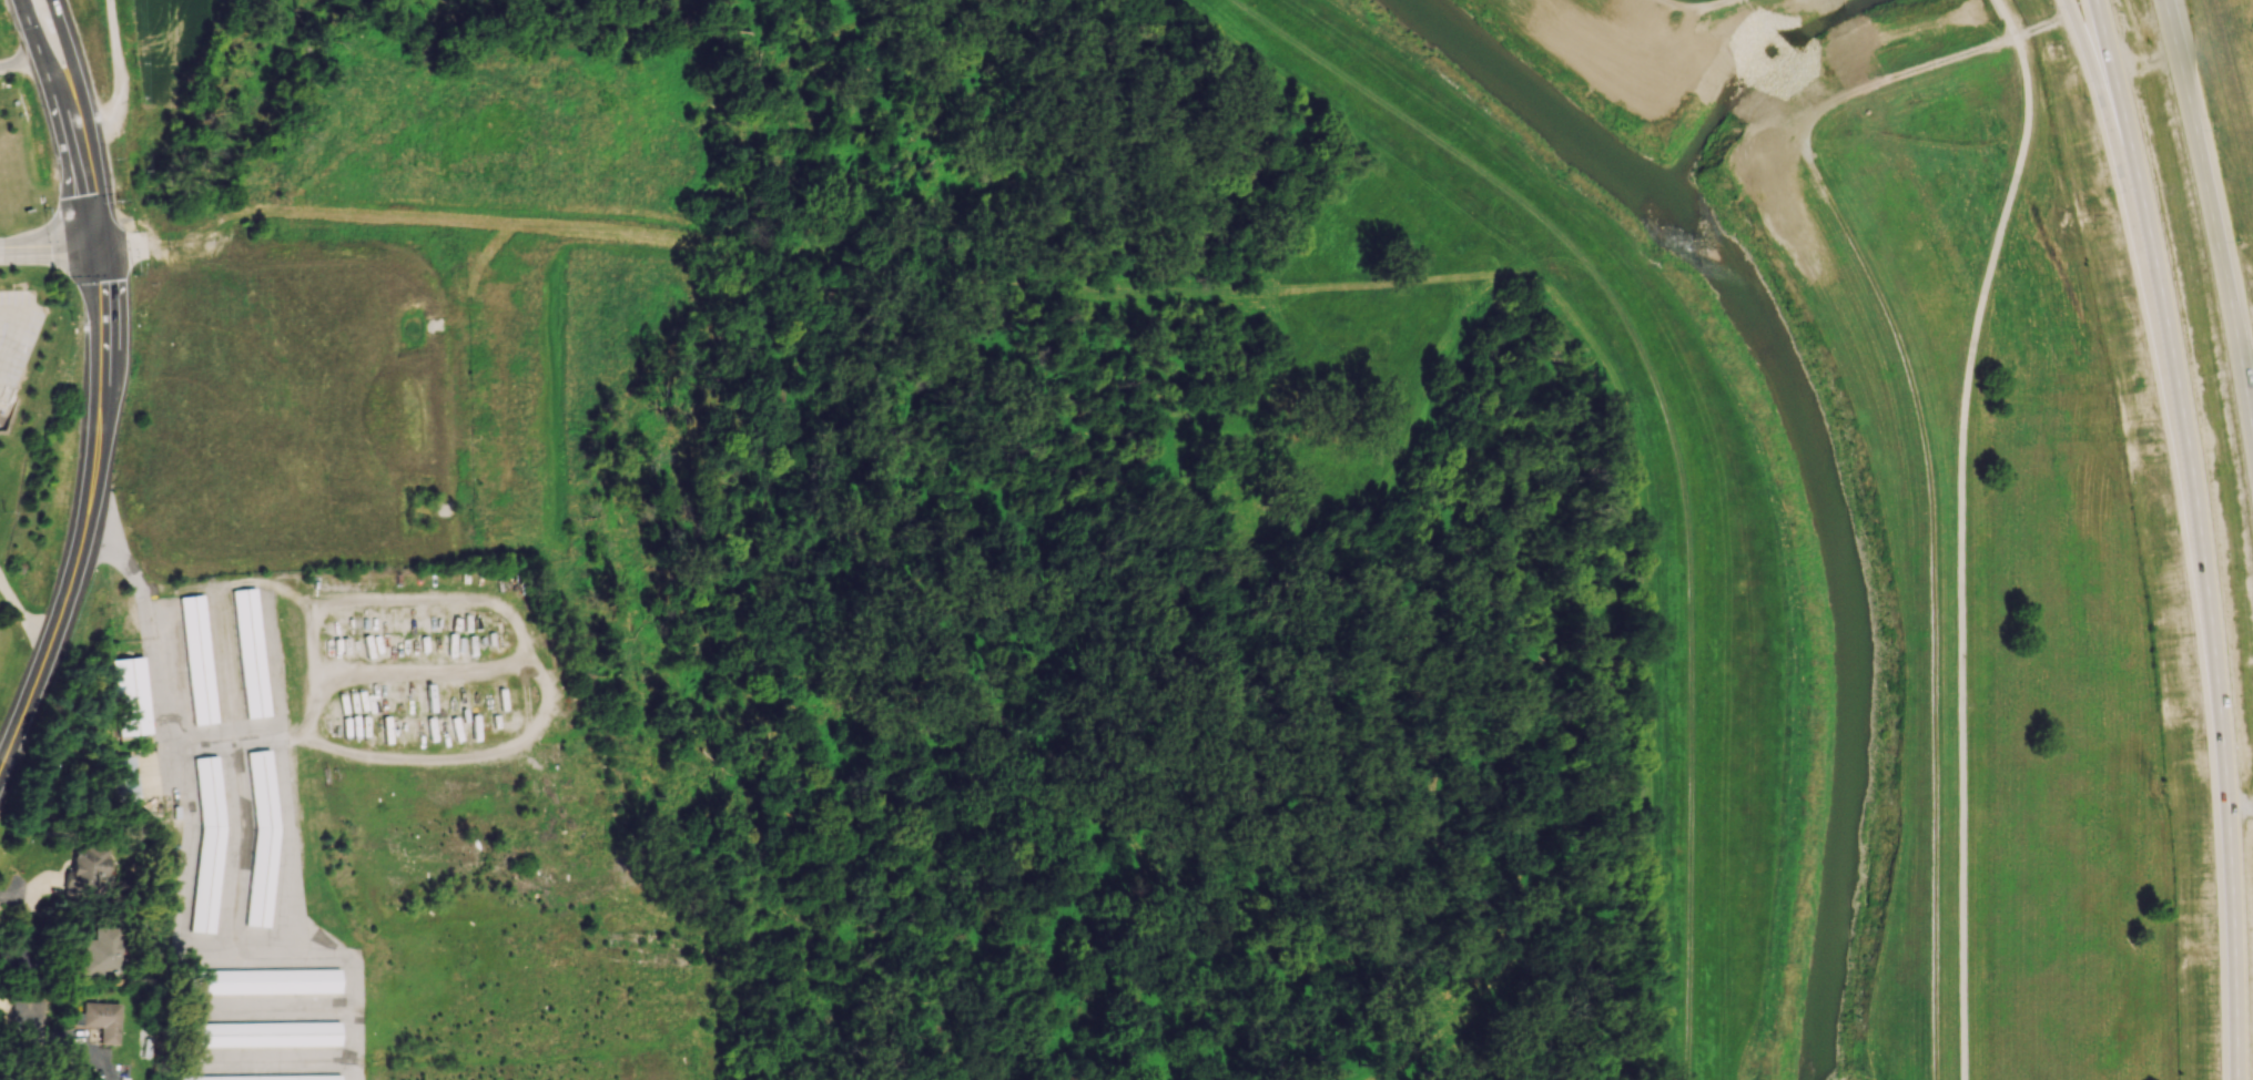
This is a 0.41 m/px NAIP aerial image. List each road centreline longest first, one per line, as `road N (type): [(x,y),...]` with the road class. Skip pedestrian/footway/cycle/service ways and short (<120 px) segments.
road 1 (track): [(1230,0),(1535,216),(1594,276),(1645,364),(1685,514),(1692,1079)]
road 2 (track): [(2052,22),(1857,89),(1808,119),(1804,144),(1902,359),(1928,485),(1934,1079)]
road 3 (motorway): [(2087,0),(2178,397),(2214,635),(2236,906),(2236,1079)]
road 4 (track): [(1382,1079),(1431,1057),(1473,1022),(1525,956),(1537,921),(1516,882),(1445,836),(1432,814),(1428,670),(1363,564),(1376,328)]
road 5 (track): [(875,268),(791,379),(718,444),(714,468),(741,518),(774,548),(761,626),(770,694),(762,781),(806,812),(881,813),(947,838)]
road 6 (track): [(1232,298),(1221,363),(1146,478),(1077,538),(1044,584),(992,621),(947,782),(947,838)]
road 7 (track): [(875,268),(656,230),(274,213)]
road 8 (motorway): [(2252,429),(2167,0)]
road 9 (secondary): [(102,371),(83,531),(0,766)]
road 10 (track): [(1290,294),(1273,181),(1245,155),(1168,126),(1160,92),(1165,37),(1135,0)]
road 11 (track): [(1232,298),(1122,298),(875,268)]
road 12 (secondary): [(97,249),(90,141),(50,0)]
road 13 (track): [(947,838),(970,1010),(965,1038),(937,1079)]
road 14 (track): [(391,0),(327,174),(274,213)]
road 15 (secondary): [(41,55),(97,249)]
road 16 (track): [(1410,289),(1560,265)]
road 17 (track): [(89,136),(116,114),(107,0)]
road 18 (residential): [(0,250),(148,246)]
road 19 (track): [(736,0),(668,22),(621,12),(605,0)]
road 20 (motorway): [(2069,0),(2115,125)]
road 21 (track): [(274,213),(237,215),(148,246)]
road 22 (secondary): [(97,249),(102,371)]

